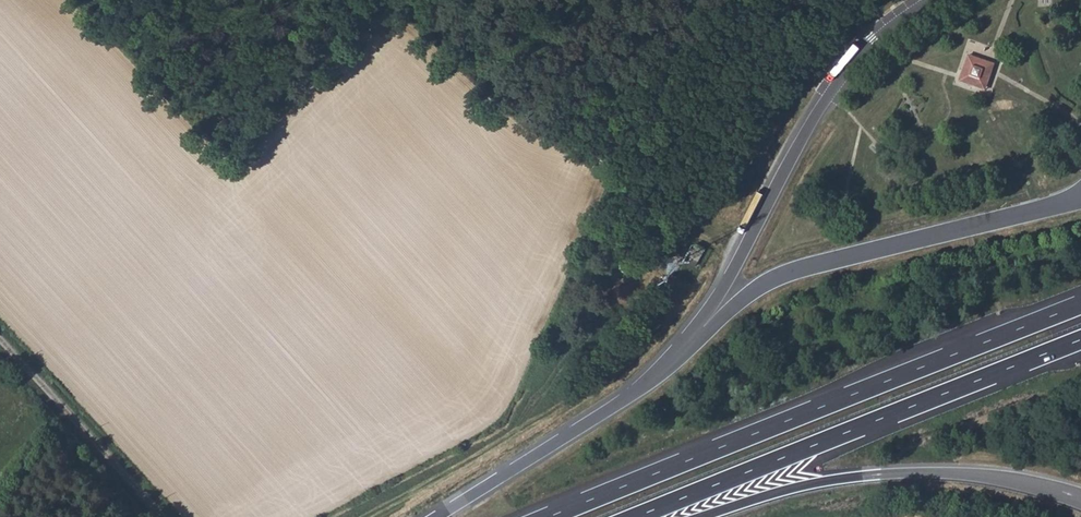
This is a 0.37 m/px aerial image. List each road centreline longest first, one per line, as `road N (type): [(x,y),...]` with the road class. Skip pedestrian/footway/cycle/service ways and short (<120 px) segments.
road 1 (motorway): [(1080,304),(549,516)]
road 2 (motorway): [(636,516),(1080,340)]
road 3 (motorway): [(699,516),(817,482),(894,472),(999,476),(1080,499)]
road 4 (motorway): [(686,351),(437,516)]
road 5 (unclassified): [(163,516),(0,338)]

